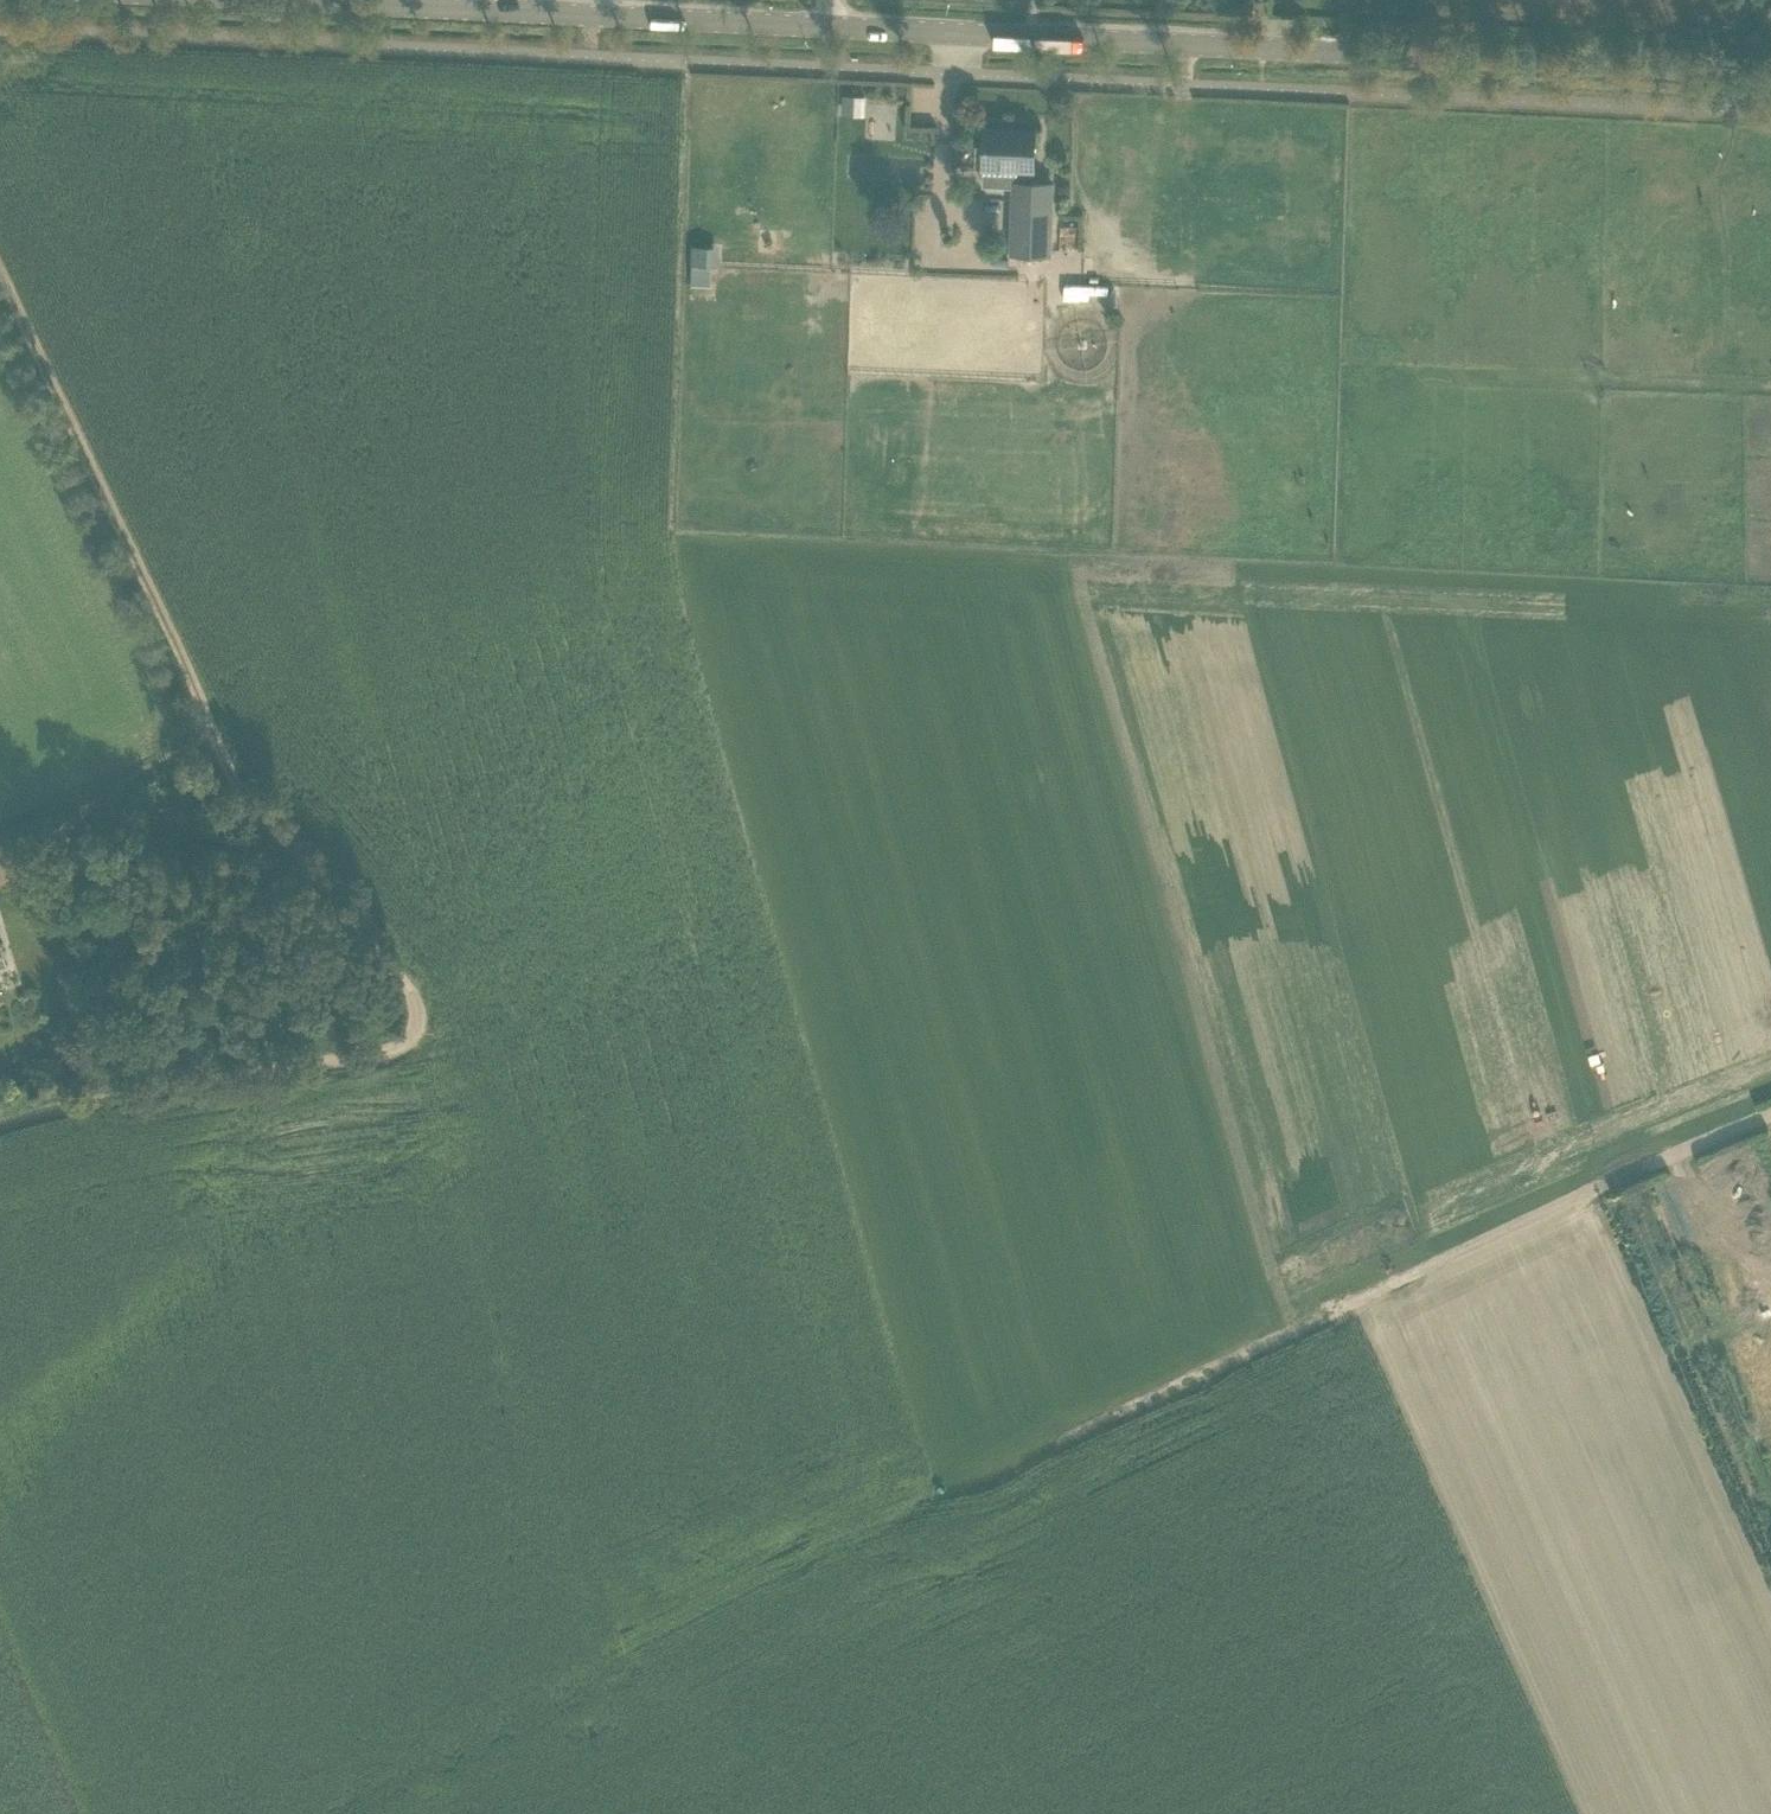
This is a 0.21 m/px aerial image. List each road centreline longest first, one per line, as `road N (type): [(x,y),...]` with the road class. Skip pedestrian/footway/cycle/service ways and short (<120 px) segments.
road 1 (track): [(0,1159),(215,1089),(400,1058),(423,1047),(433,1015),(426,989),(370,936),(258,794),(159,625),(0,283)]
road 2 (tertiary): [(1770,74),(829,29)]
road 3 (tertiary): [(829,29),(273,0)]

